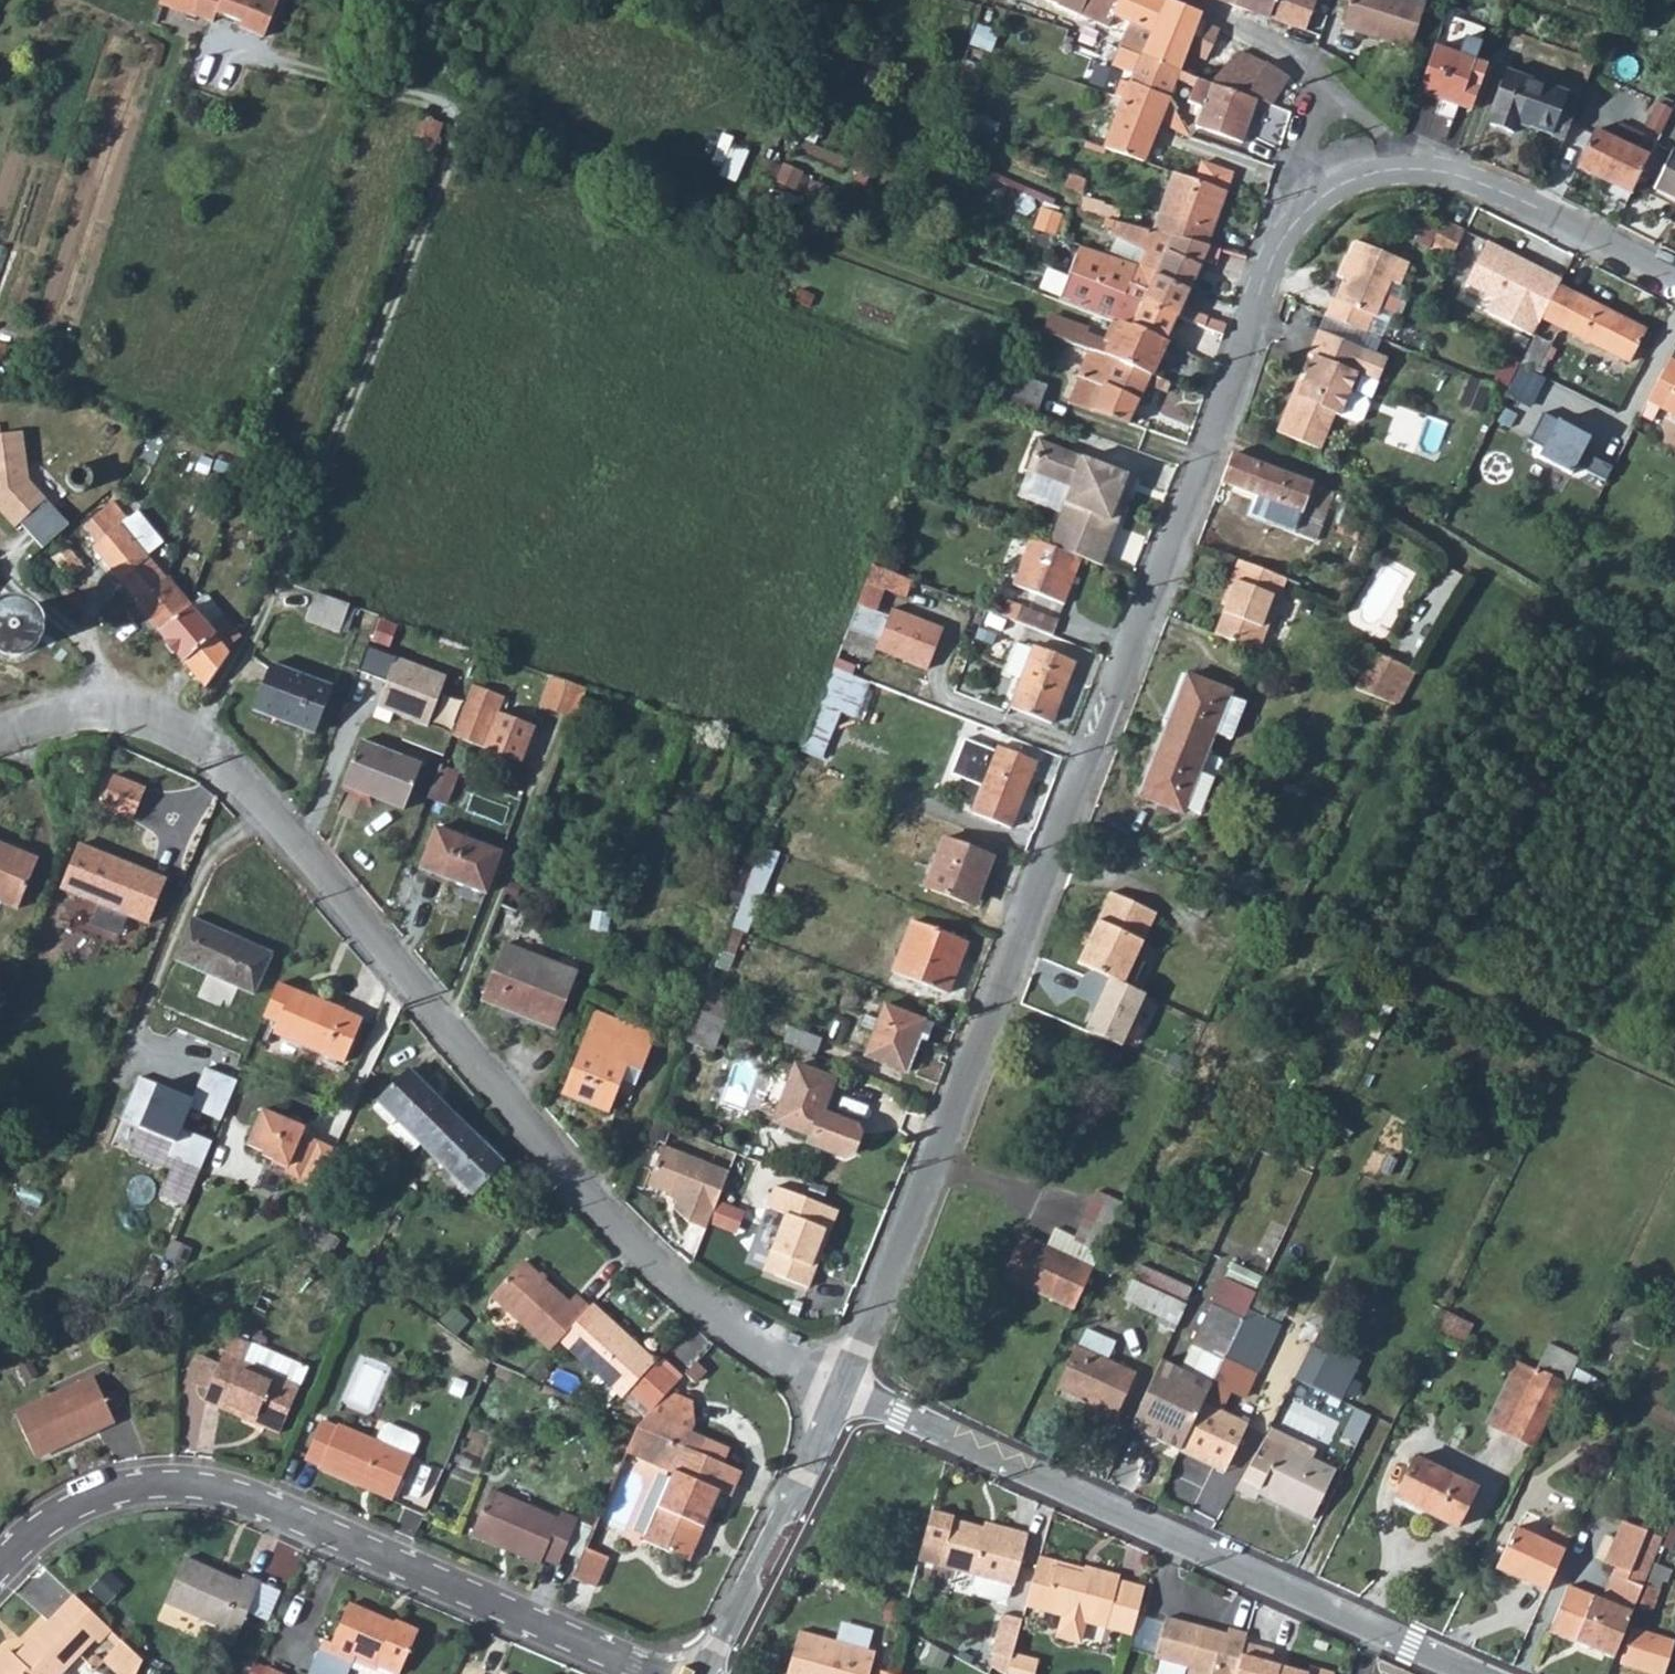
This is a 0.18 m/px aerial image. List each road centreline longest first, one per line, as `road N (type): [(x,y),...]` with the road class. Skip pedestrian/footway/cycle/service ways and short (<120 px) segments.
road 1 (residential): [(844,1391),(1212,433),(1276,246),(1292,222)]
road 2 (residential): [(844,1391),(757,1341),(583,1186),(262,794),(190,730),(132,707),(74,709),(0,731)]
road 3 (track): [(232,53),(571,143),(828,251),(1027,318)]
road 4 (residential): [(635,1673),(236,1490),(171,1484),(102,1493),(50,1517),(0,1570)]
road 5 (residential): [(1476,1673),(844,1391)]
road 6 (track): [(195,734),(263,623),(432,205),(460,112)]
road 7 (track): [(1212,433),(1293,458),(1376,498),(1636,675),(1674,693)]
road 8 (residential): [(703,1673),(844,1391)]
road 9 (residential): [(1412,169),(1494,186),(1674,278)]
road 10 (residential): [(1326,80),(1292,222)]
road 11 (residential): [(1326,80),(1251,18),(1210,0)]
road 12 (residential): [(1292,222),(1329,191),(1369,173),(1412,169)]
road 13 (residential): [(1412,169),(1326,80)]

